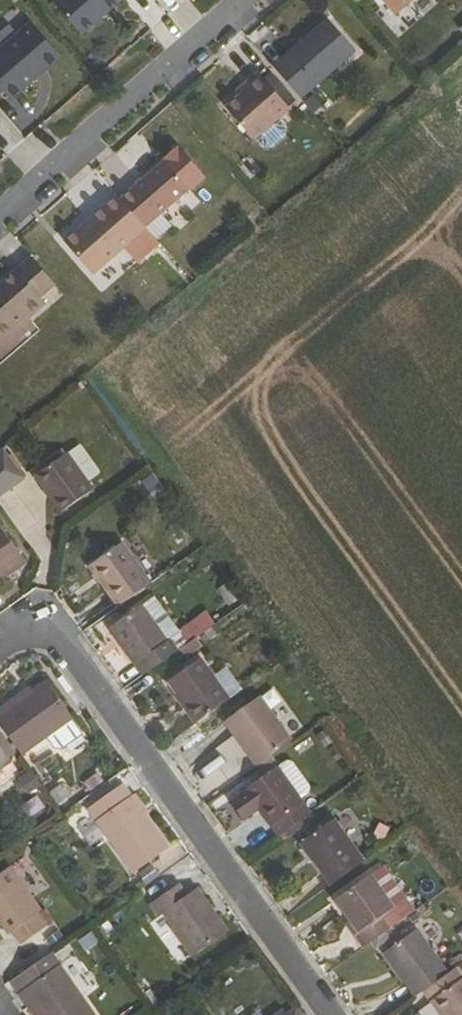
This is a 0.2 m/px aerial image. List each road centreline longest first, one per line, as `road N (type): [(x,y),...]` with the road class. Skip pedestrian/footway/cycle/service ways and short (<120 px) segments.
road 1 (residential): [(0,648),(23,634),(63,641),(332,1014)]
road 2 (residential): [(241,0),(0,212)]

